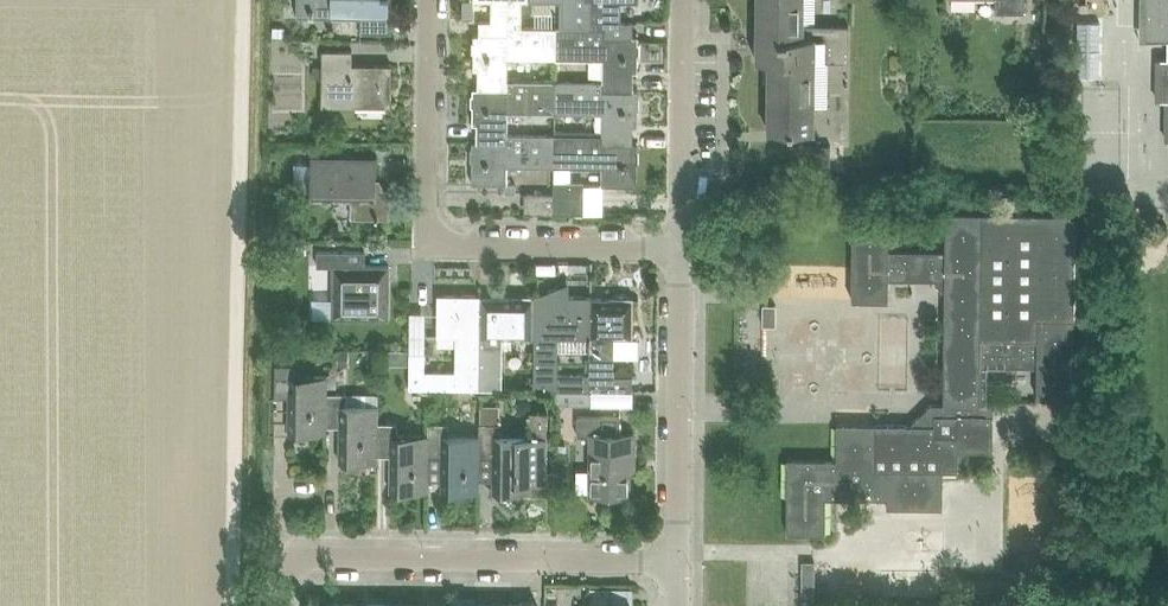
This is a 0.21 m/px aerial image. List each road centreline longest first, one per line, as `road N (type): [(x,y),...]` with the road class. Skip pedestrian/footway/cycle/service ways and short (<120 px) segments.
road 1 (residential): [(680,249),(424,247),(427,0)]
road 2 (residential): [(280,605),(280,560),(676,563)]
road 3 (unclassified): [(676,563),(680,249)]
road 4 (unclassified): [(680,249),(683,0)]

